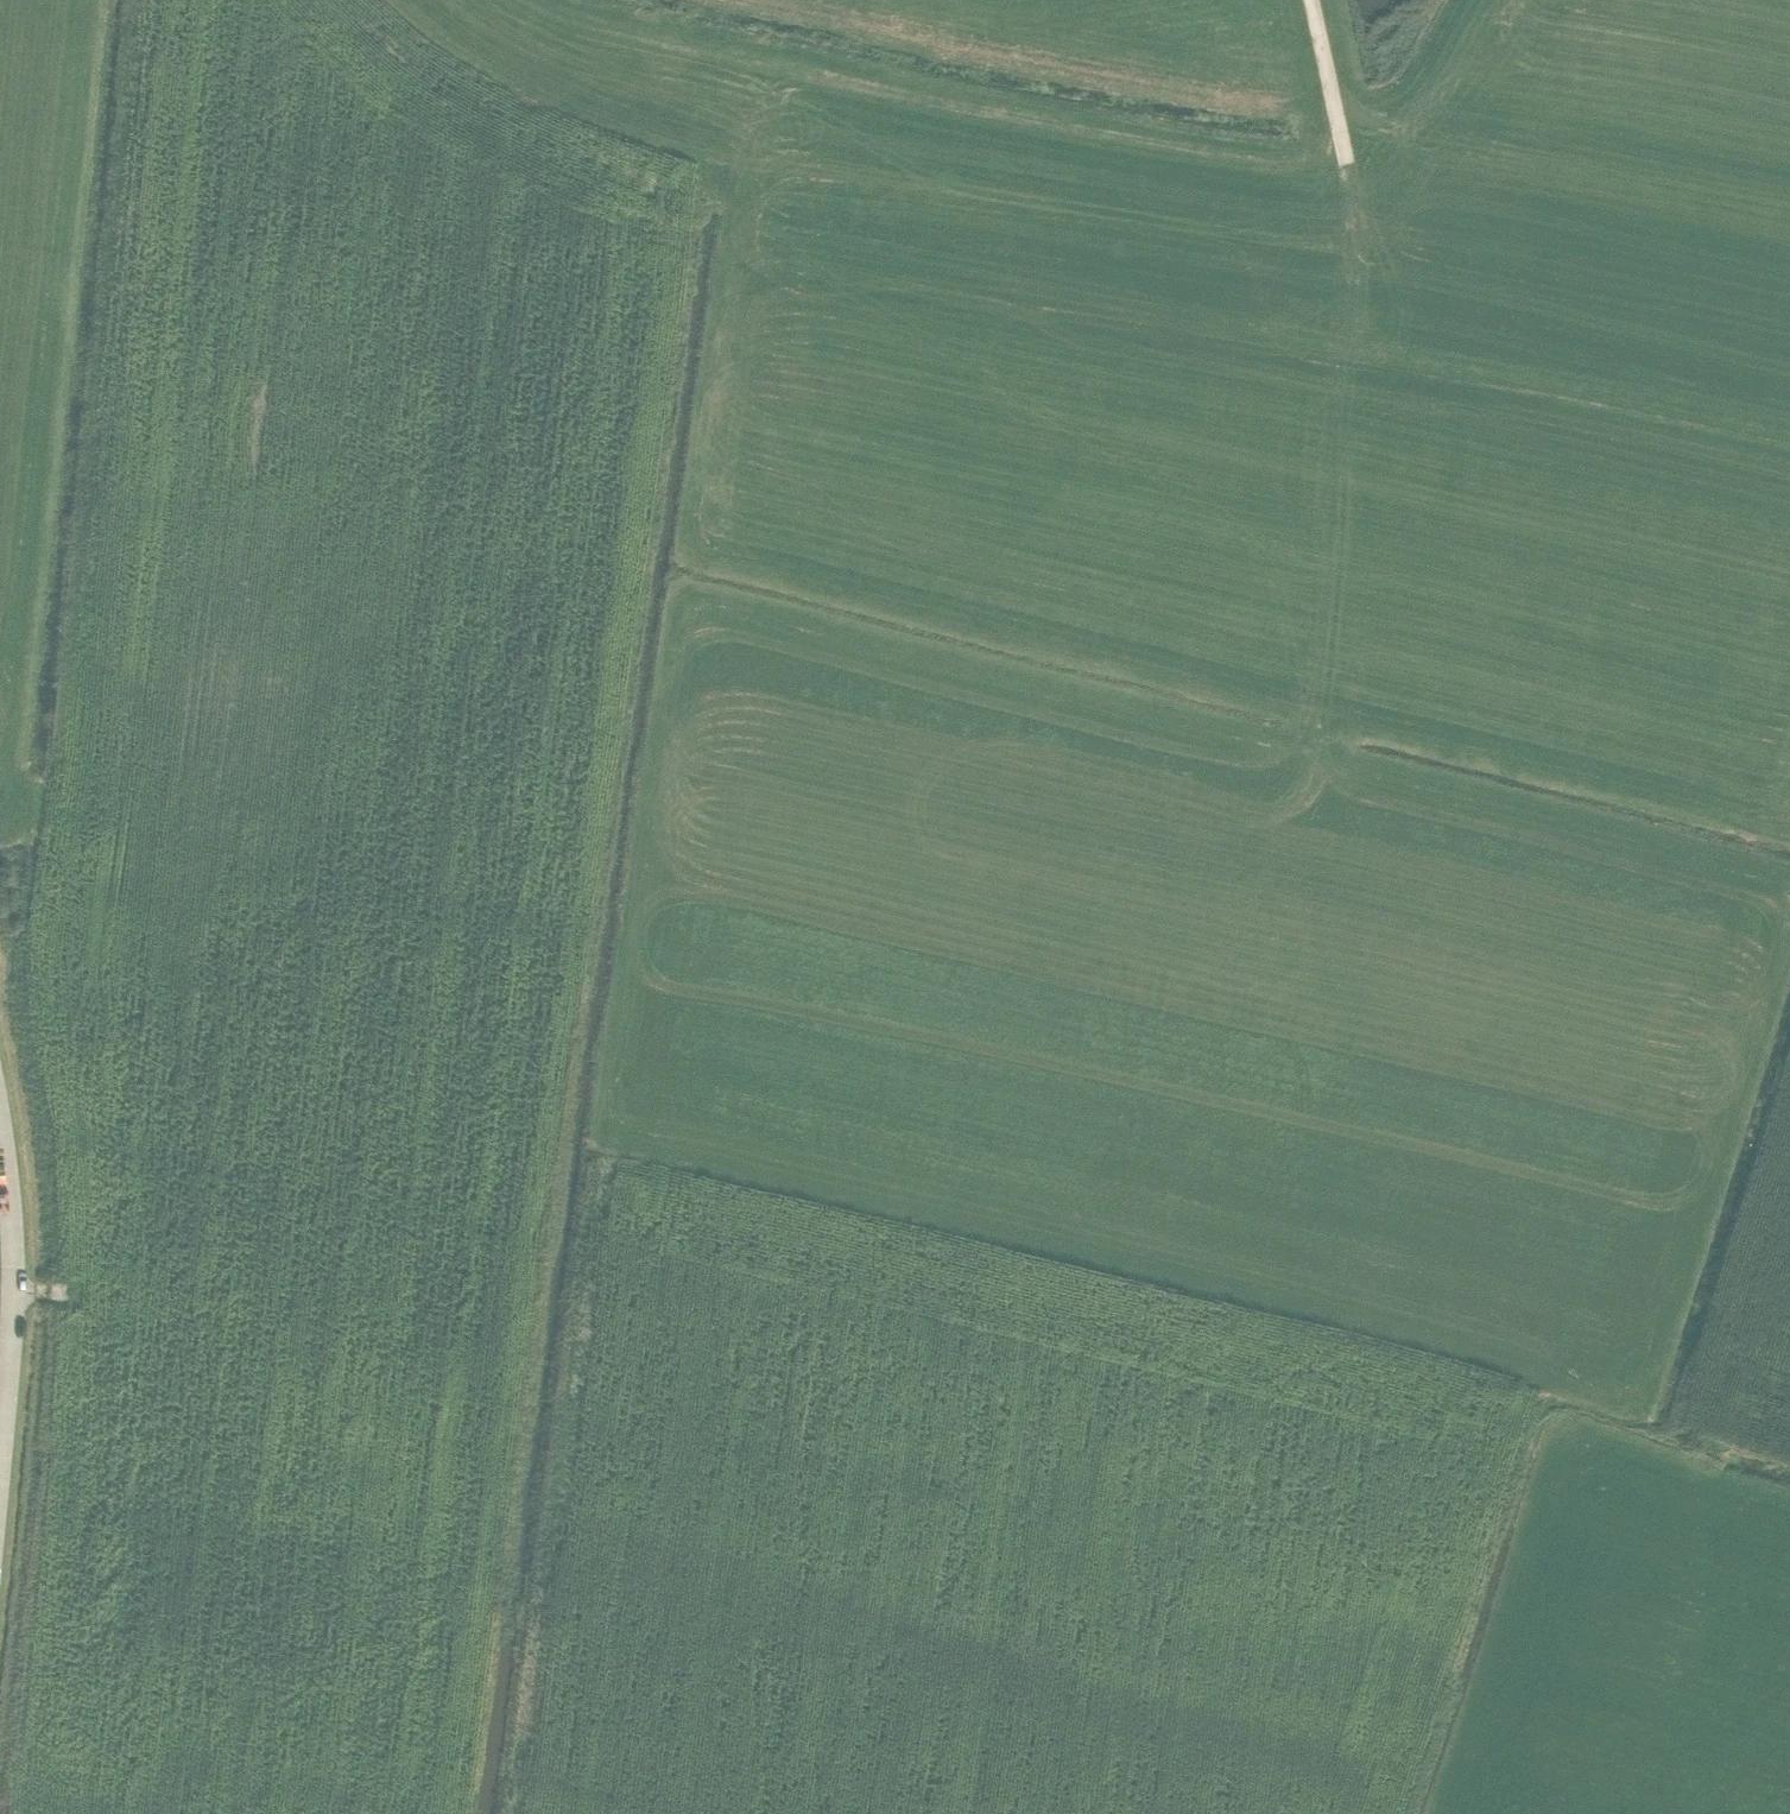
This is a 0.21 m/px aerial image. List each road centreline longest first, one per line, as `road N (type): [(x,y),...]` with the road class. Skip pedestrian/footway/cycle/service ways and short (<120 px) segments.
road 1 (tertiary): [(0,1450),(12,1255),(0,1134)]

